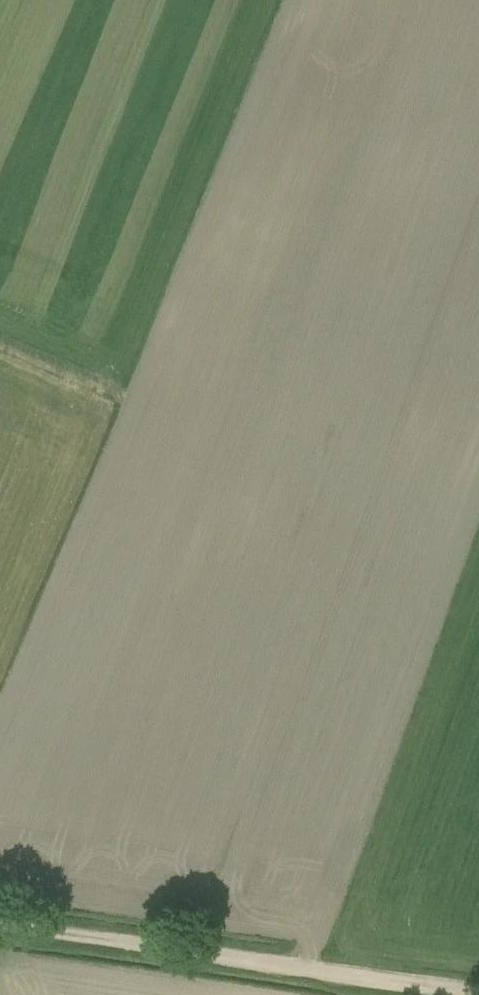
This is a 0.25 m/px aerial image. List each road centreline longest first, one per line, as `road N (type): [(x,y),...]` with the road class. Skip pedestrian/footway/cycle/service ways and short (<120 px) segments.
road 1 (track): [(0,923),(478,989)]

